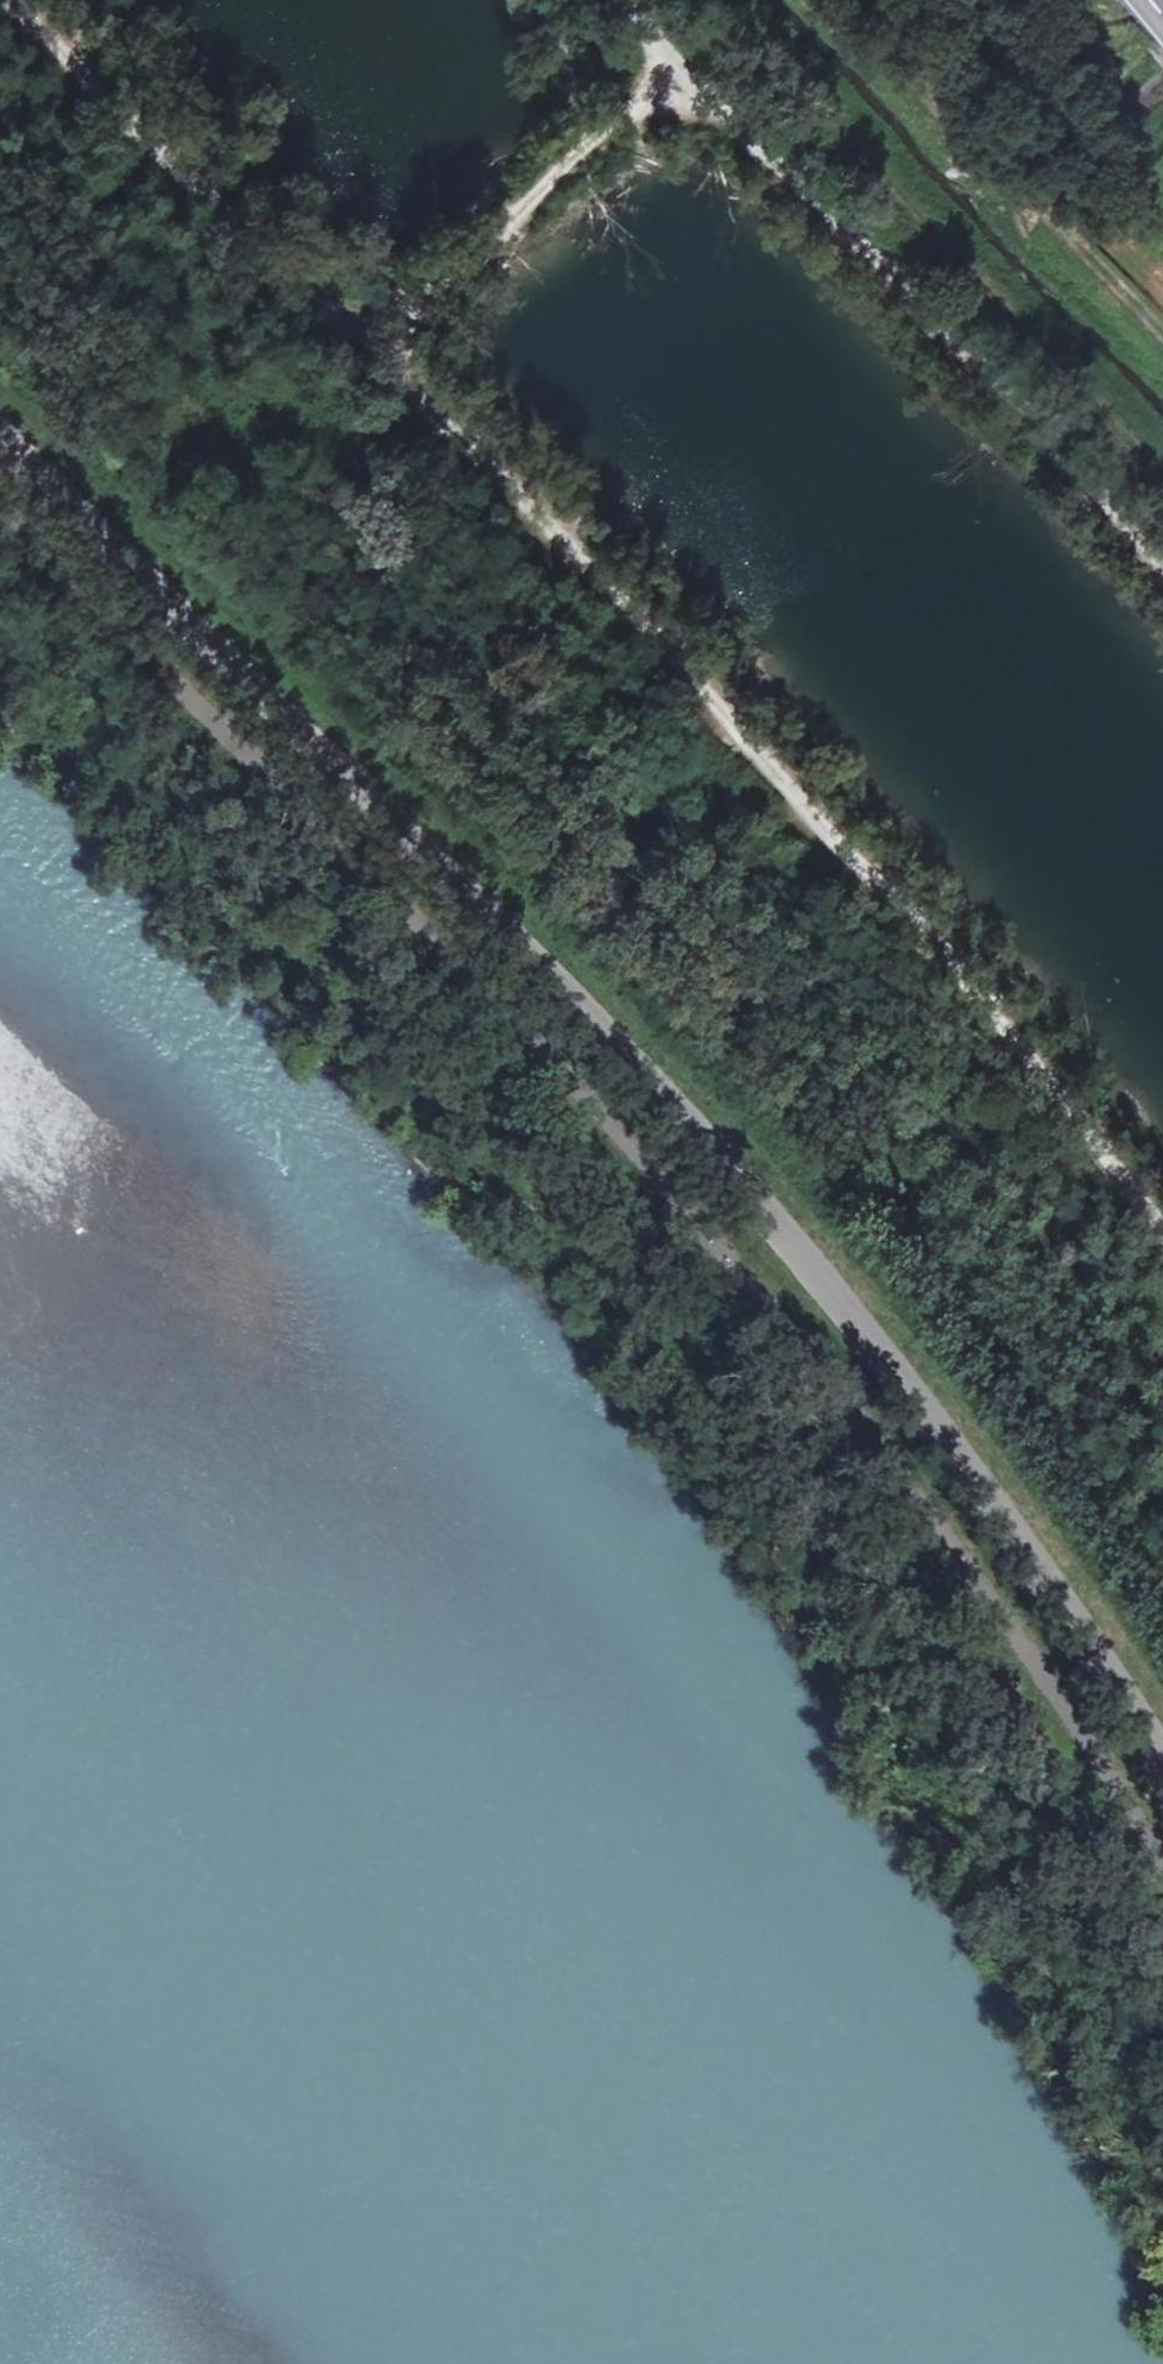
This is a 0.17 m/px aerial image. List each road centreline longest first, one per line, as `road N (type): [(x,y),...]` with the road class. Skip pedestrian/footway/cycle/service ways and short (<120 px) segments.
road 1 (track): [(1162,1228),(814,814),(497,478),(21,0)]
road 2 (track): [(1162,571),(987,366),(614,0)]
road 3 (track): [(359,339),(676,61)]

